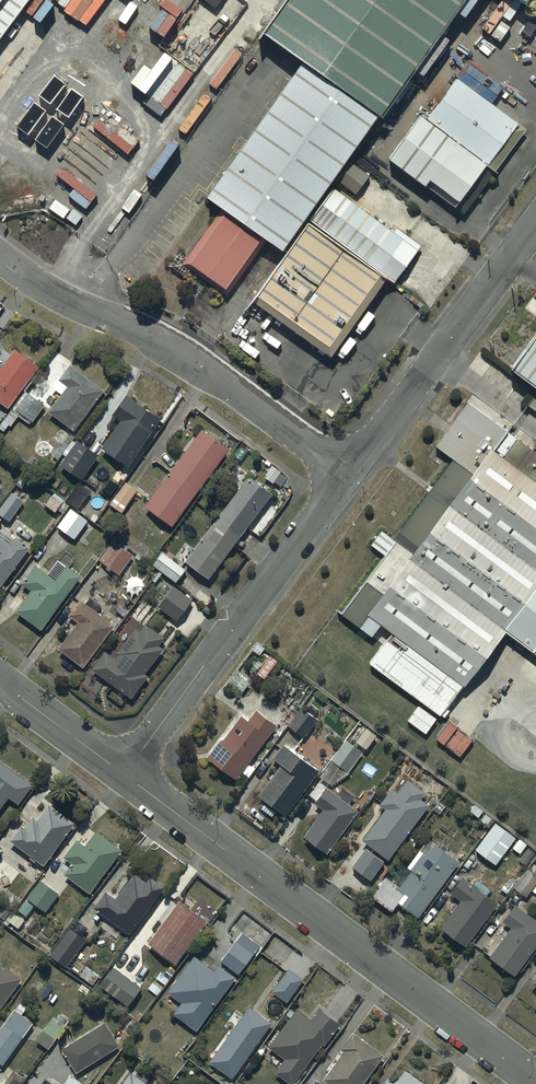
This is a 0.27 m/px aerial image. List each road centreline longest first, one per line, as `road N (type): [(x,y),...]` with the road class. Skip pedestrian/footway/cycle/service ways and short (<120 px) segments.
road 1 (unclassified): [(123,774),(535,1082)]
road 2 (residential): [(0,258),(191,363),(345,475)]
road 3 (residential): [(123,774),(345,475)]
road 4 (residential): [(345,475),(535,231)]
road 5 (unclassified): [(0,674),(123,774)]

